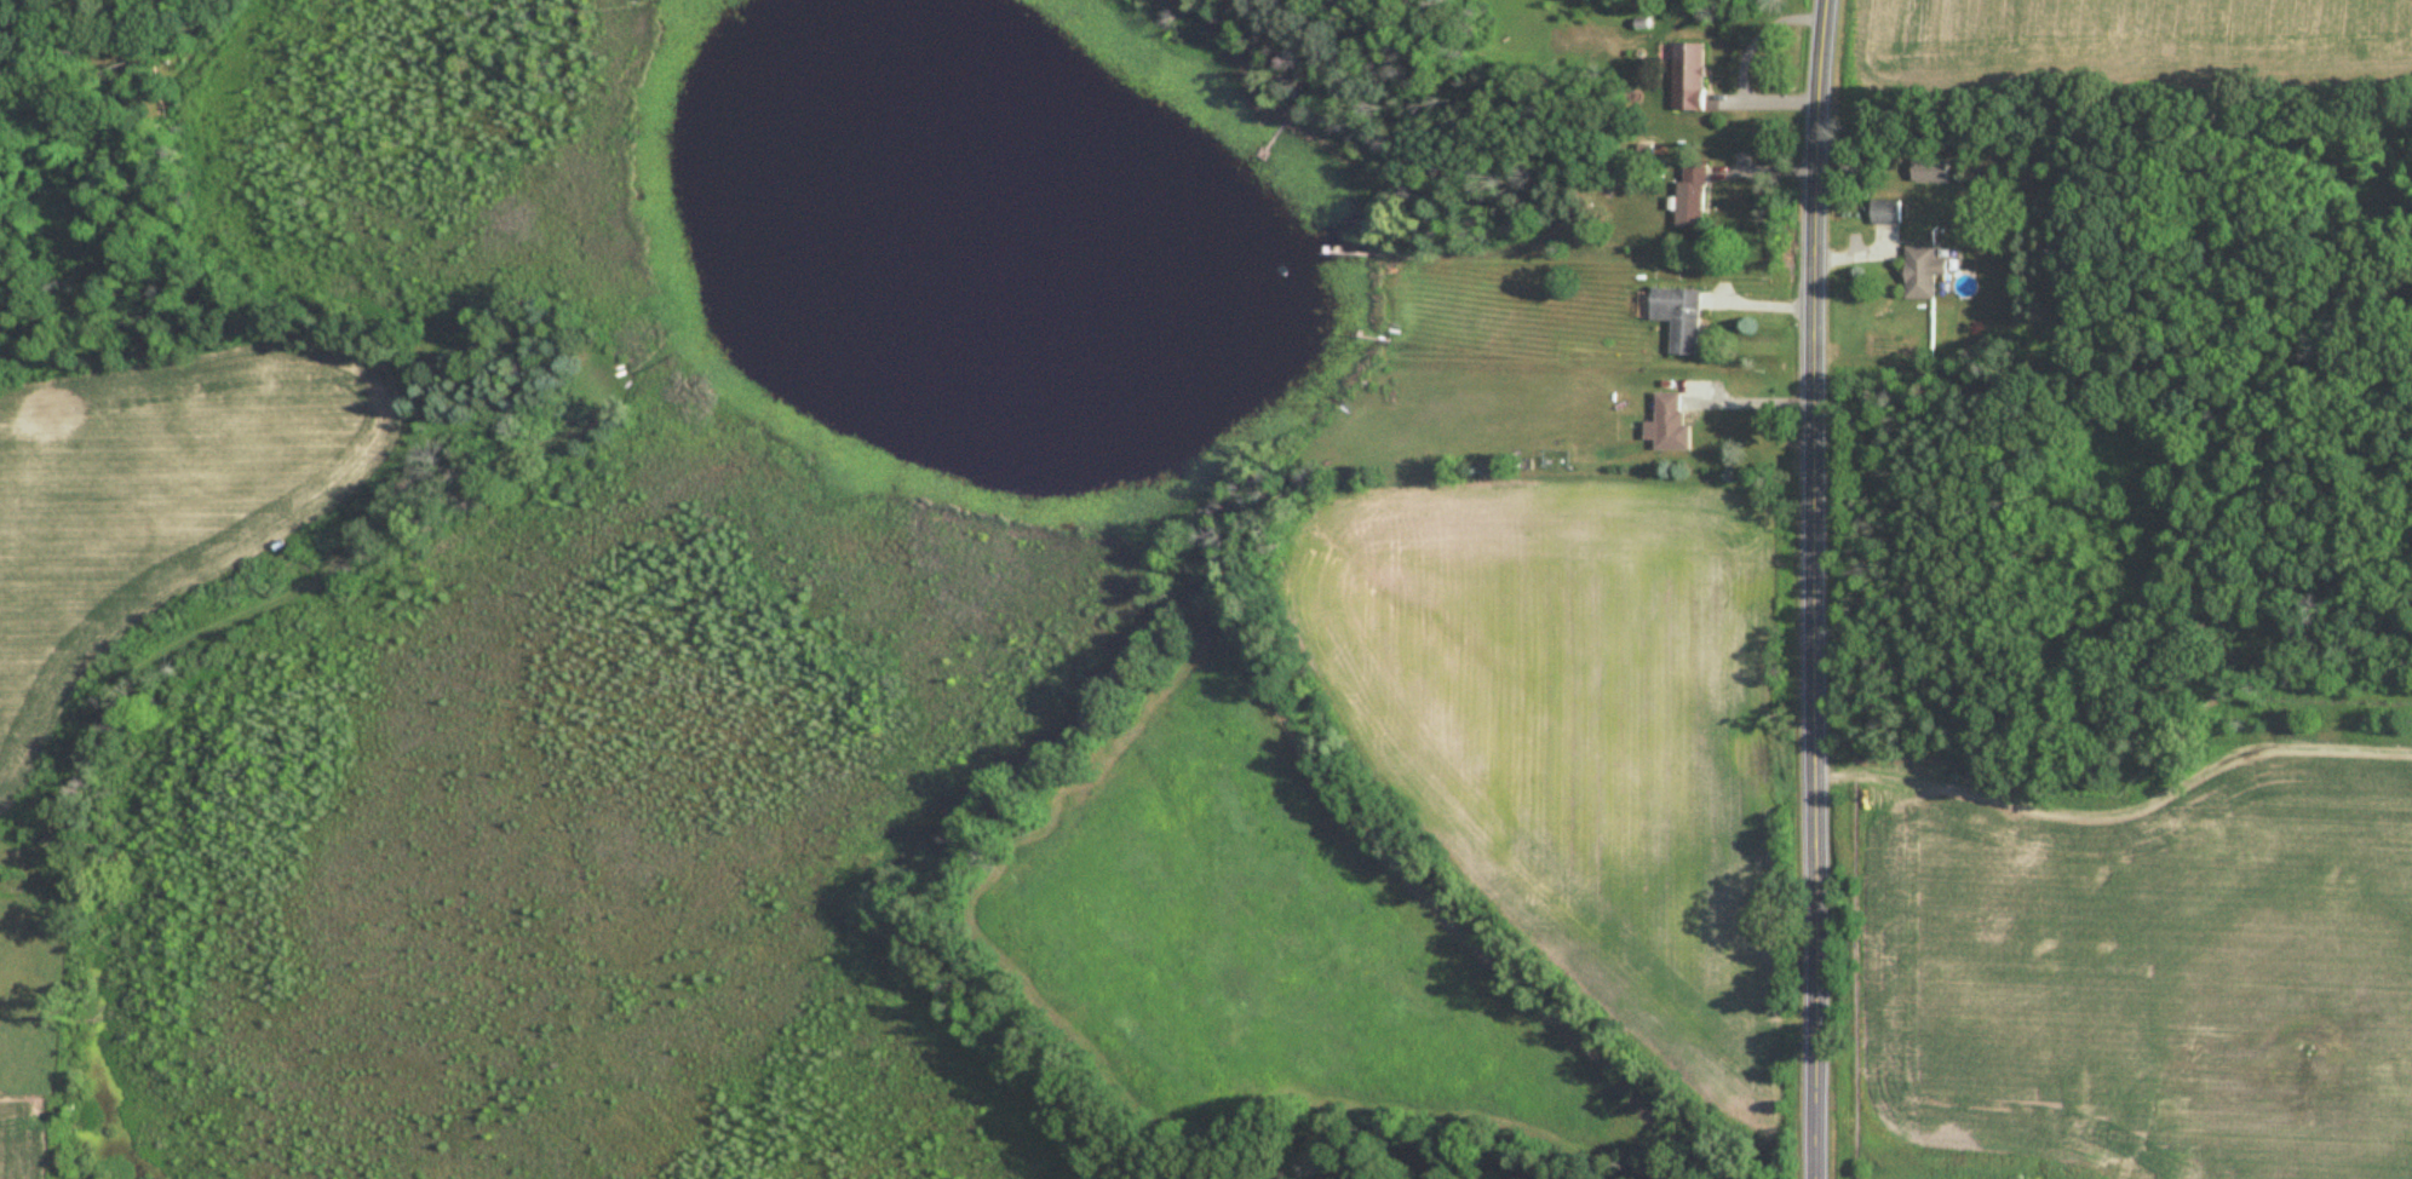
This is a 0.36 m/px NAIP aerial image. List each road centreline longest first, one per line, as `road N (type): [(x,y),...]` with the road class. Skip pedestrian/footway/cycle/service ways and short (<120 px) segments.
road 1 (tertiary): [(1817,1178),(1811,261),(1830,0)]

